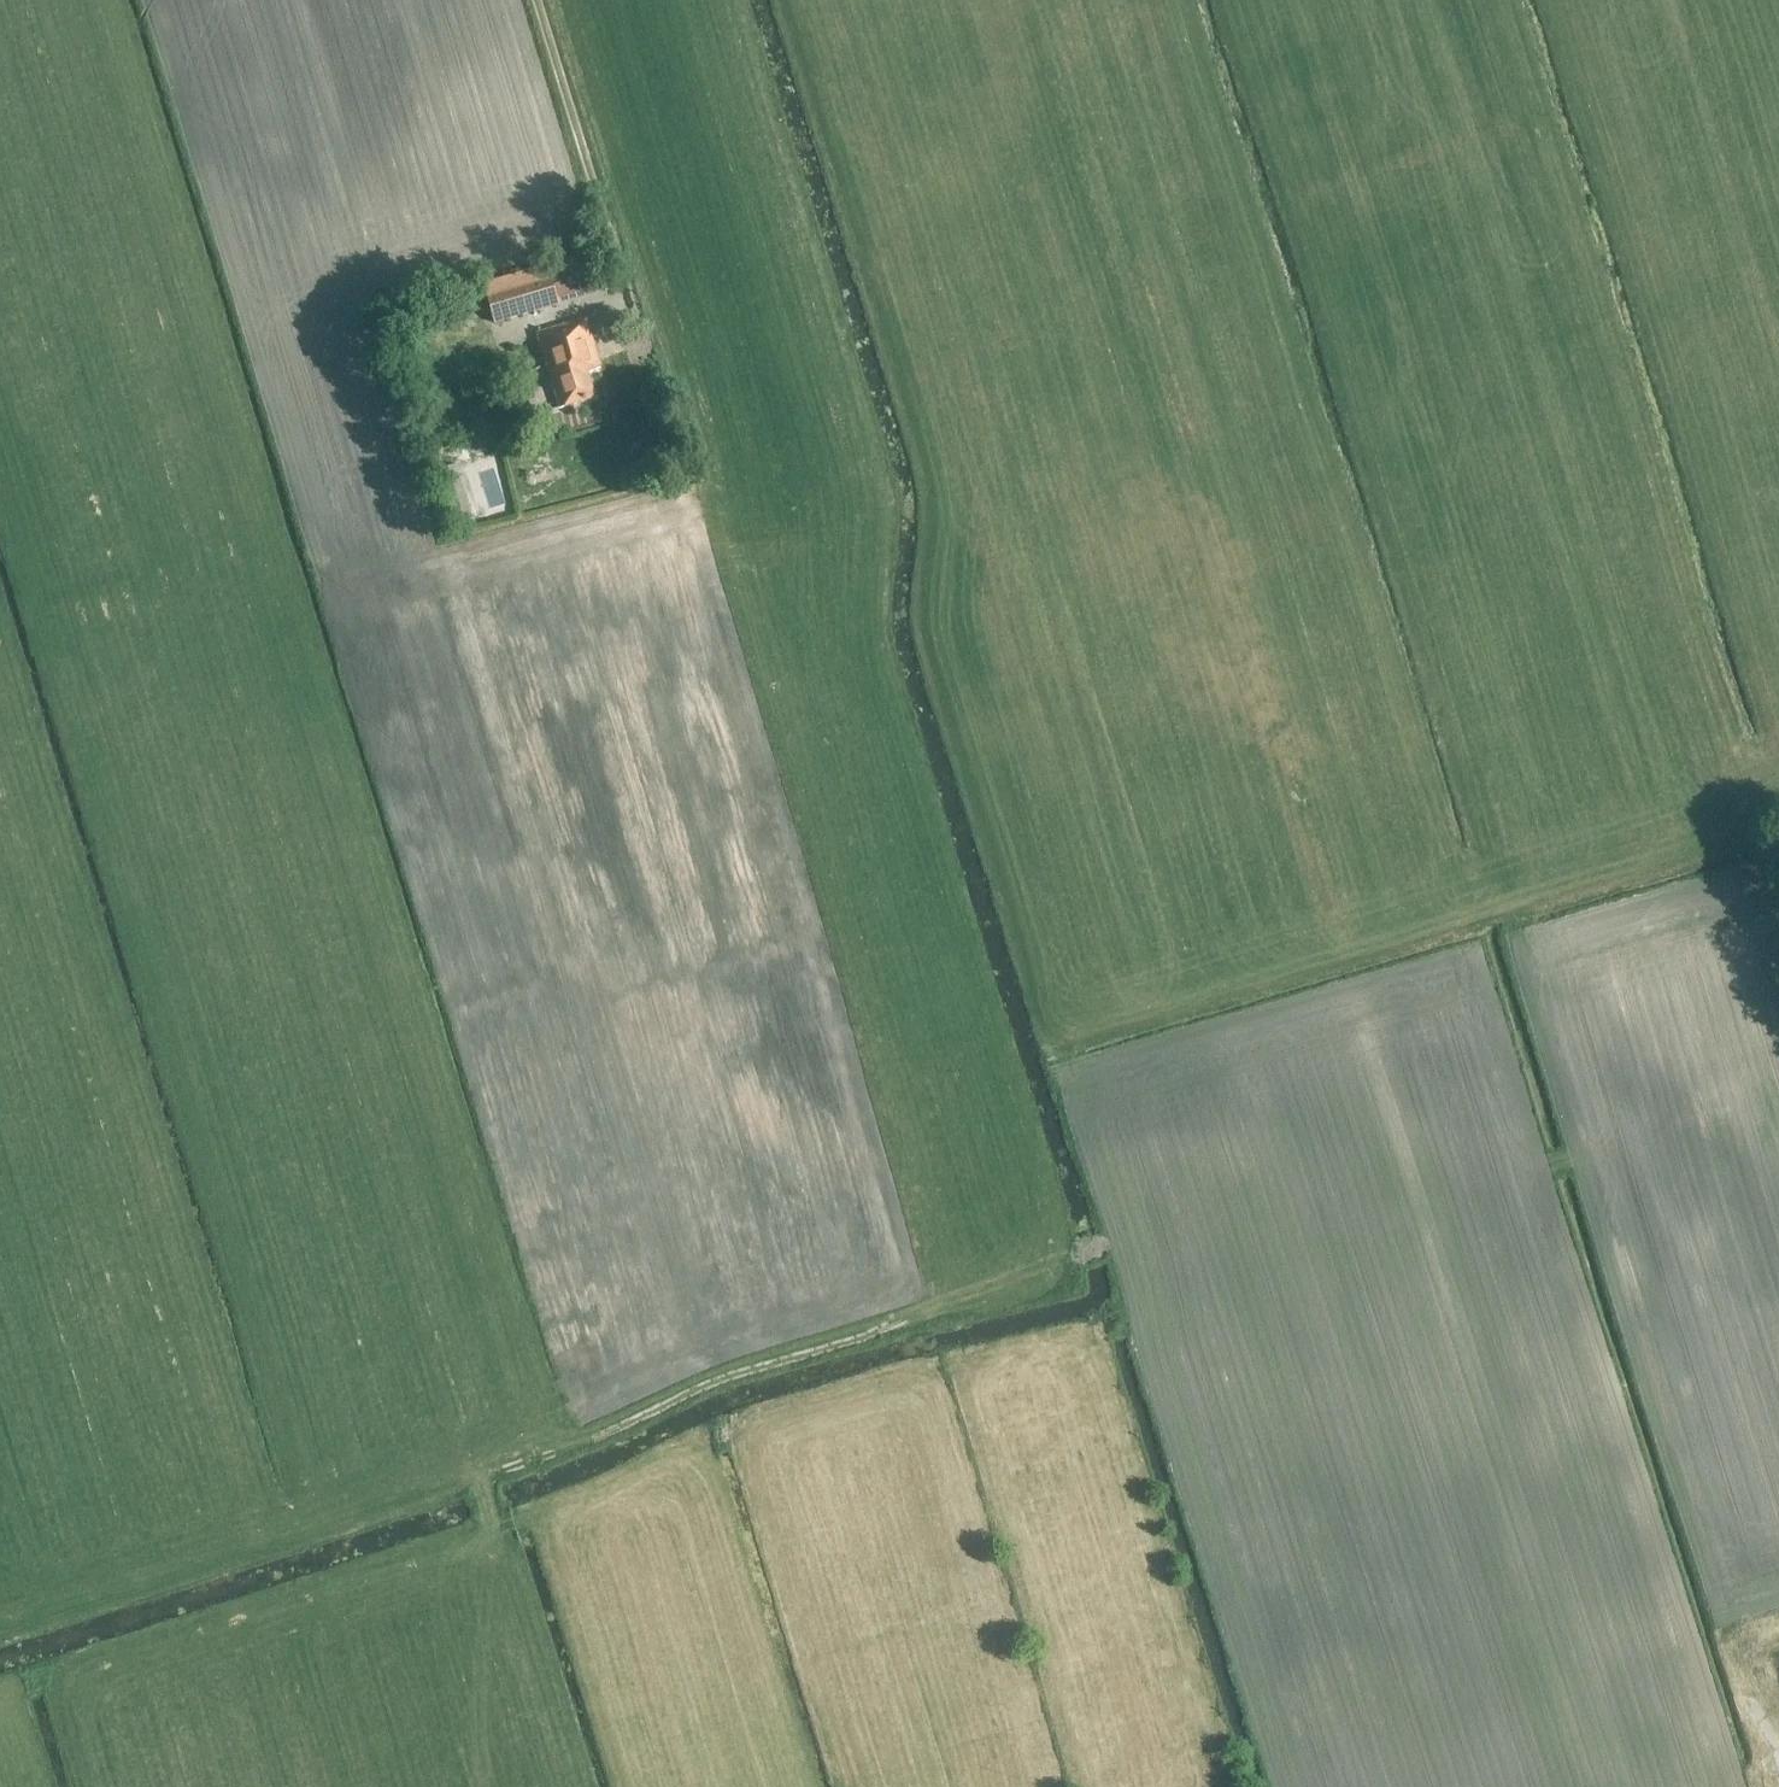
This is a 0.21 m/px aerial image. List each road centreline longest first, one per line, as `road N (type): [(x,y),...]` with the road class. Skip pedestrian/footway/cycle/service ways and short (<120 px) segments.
road 1 (track): [(537,0),(629,303)]

